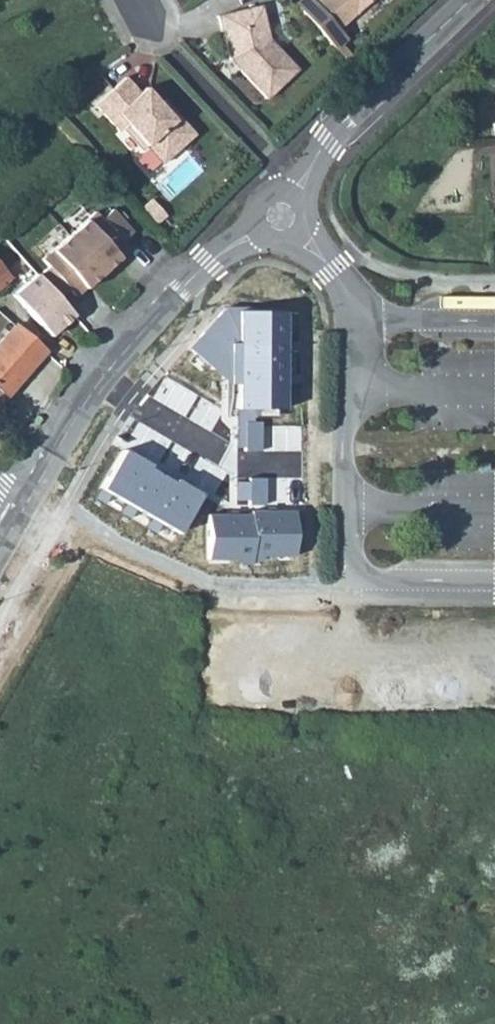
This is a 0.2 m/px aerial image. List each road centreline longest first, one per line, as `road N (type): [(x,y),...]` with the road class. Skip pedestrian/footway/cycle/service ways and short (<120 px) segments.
road 1 (residential): [(471,0),(345,118),(283,214),(208,261),(103,375)]
road 2 (residential): [(292,464),(236,462),(103,375)]
road 3 (residential): [(103,375),(22,510)]

